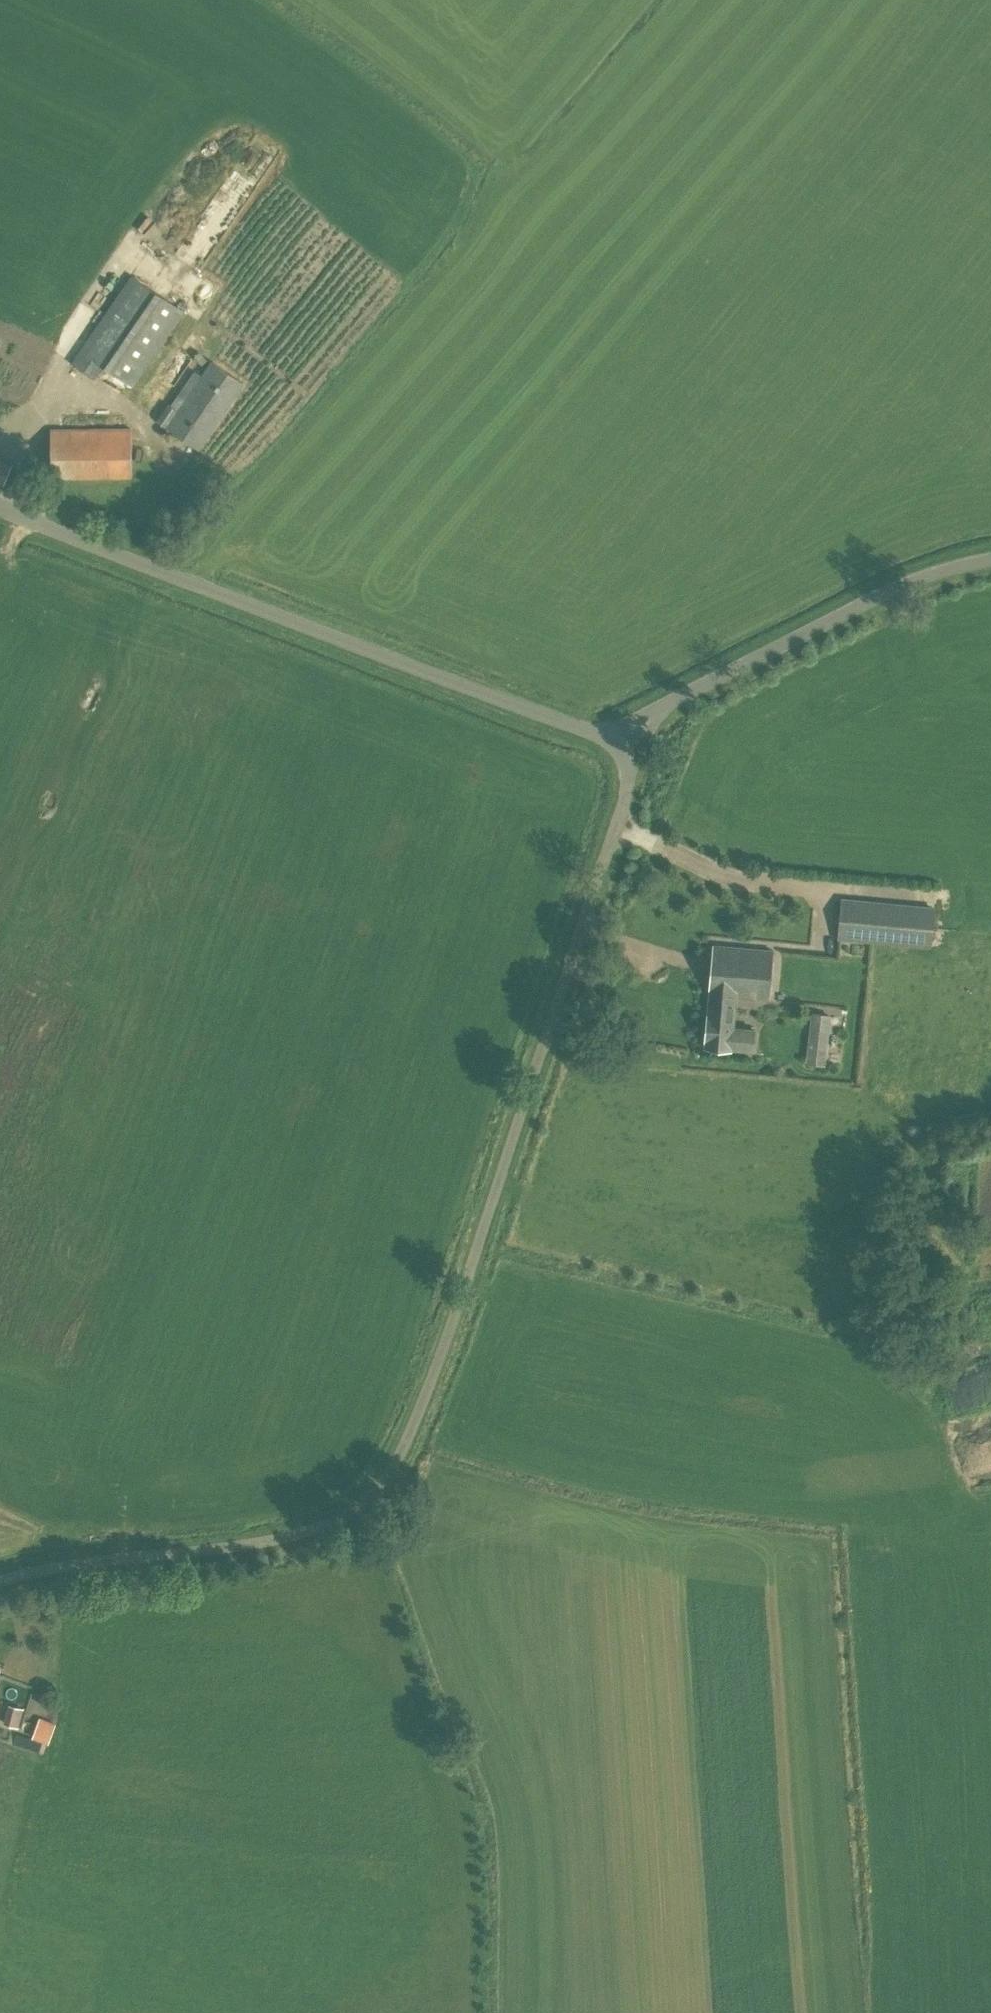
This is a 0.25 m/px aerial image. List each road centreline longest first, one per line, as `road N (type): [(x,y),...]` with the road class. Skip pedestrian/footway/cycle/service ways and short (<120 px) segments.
road 1 (unclassified): [(0,1572),(32,1559),(311,1524),(341,1514),(393,1464),(503,1173),(639,735)]
road 2 (unclassified): [(639,735),(596,735),(0,497)]
road 3 (unclassified): [(639,735),(675,704),(914,580),(990,561)]

